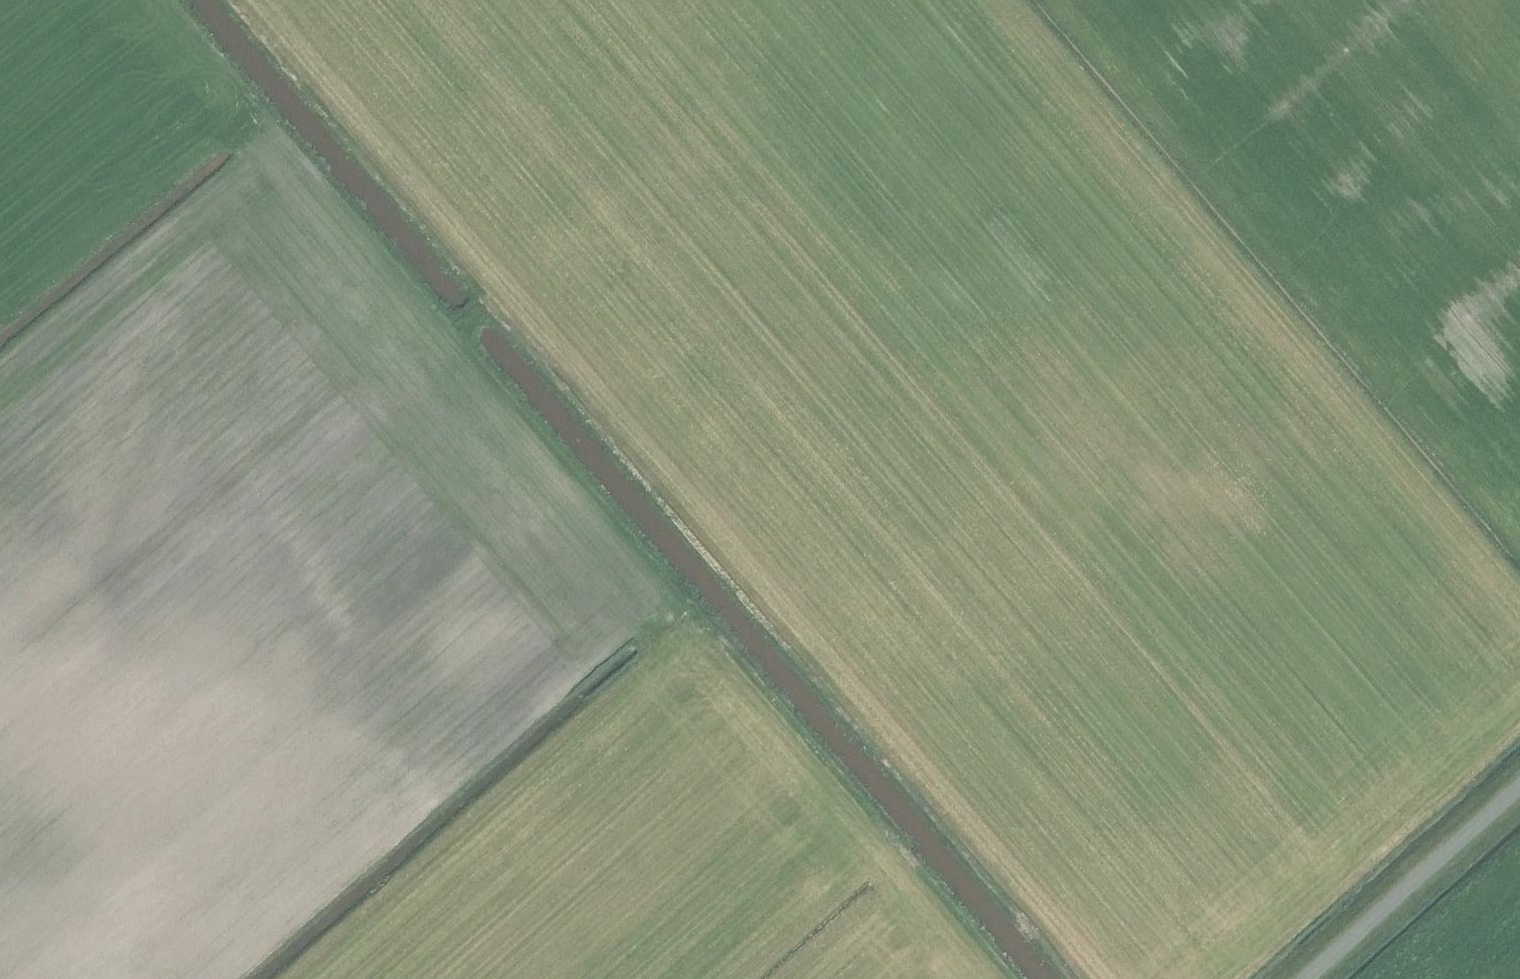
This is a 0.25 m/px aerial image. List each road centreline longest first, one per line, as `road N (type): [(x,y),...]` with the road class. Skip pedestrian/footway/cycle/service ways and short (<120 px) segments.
road 1 (unclassified): [(1306,978),(1519,781)]

